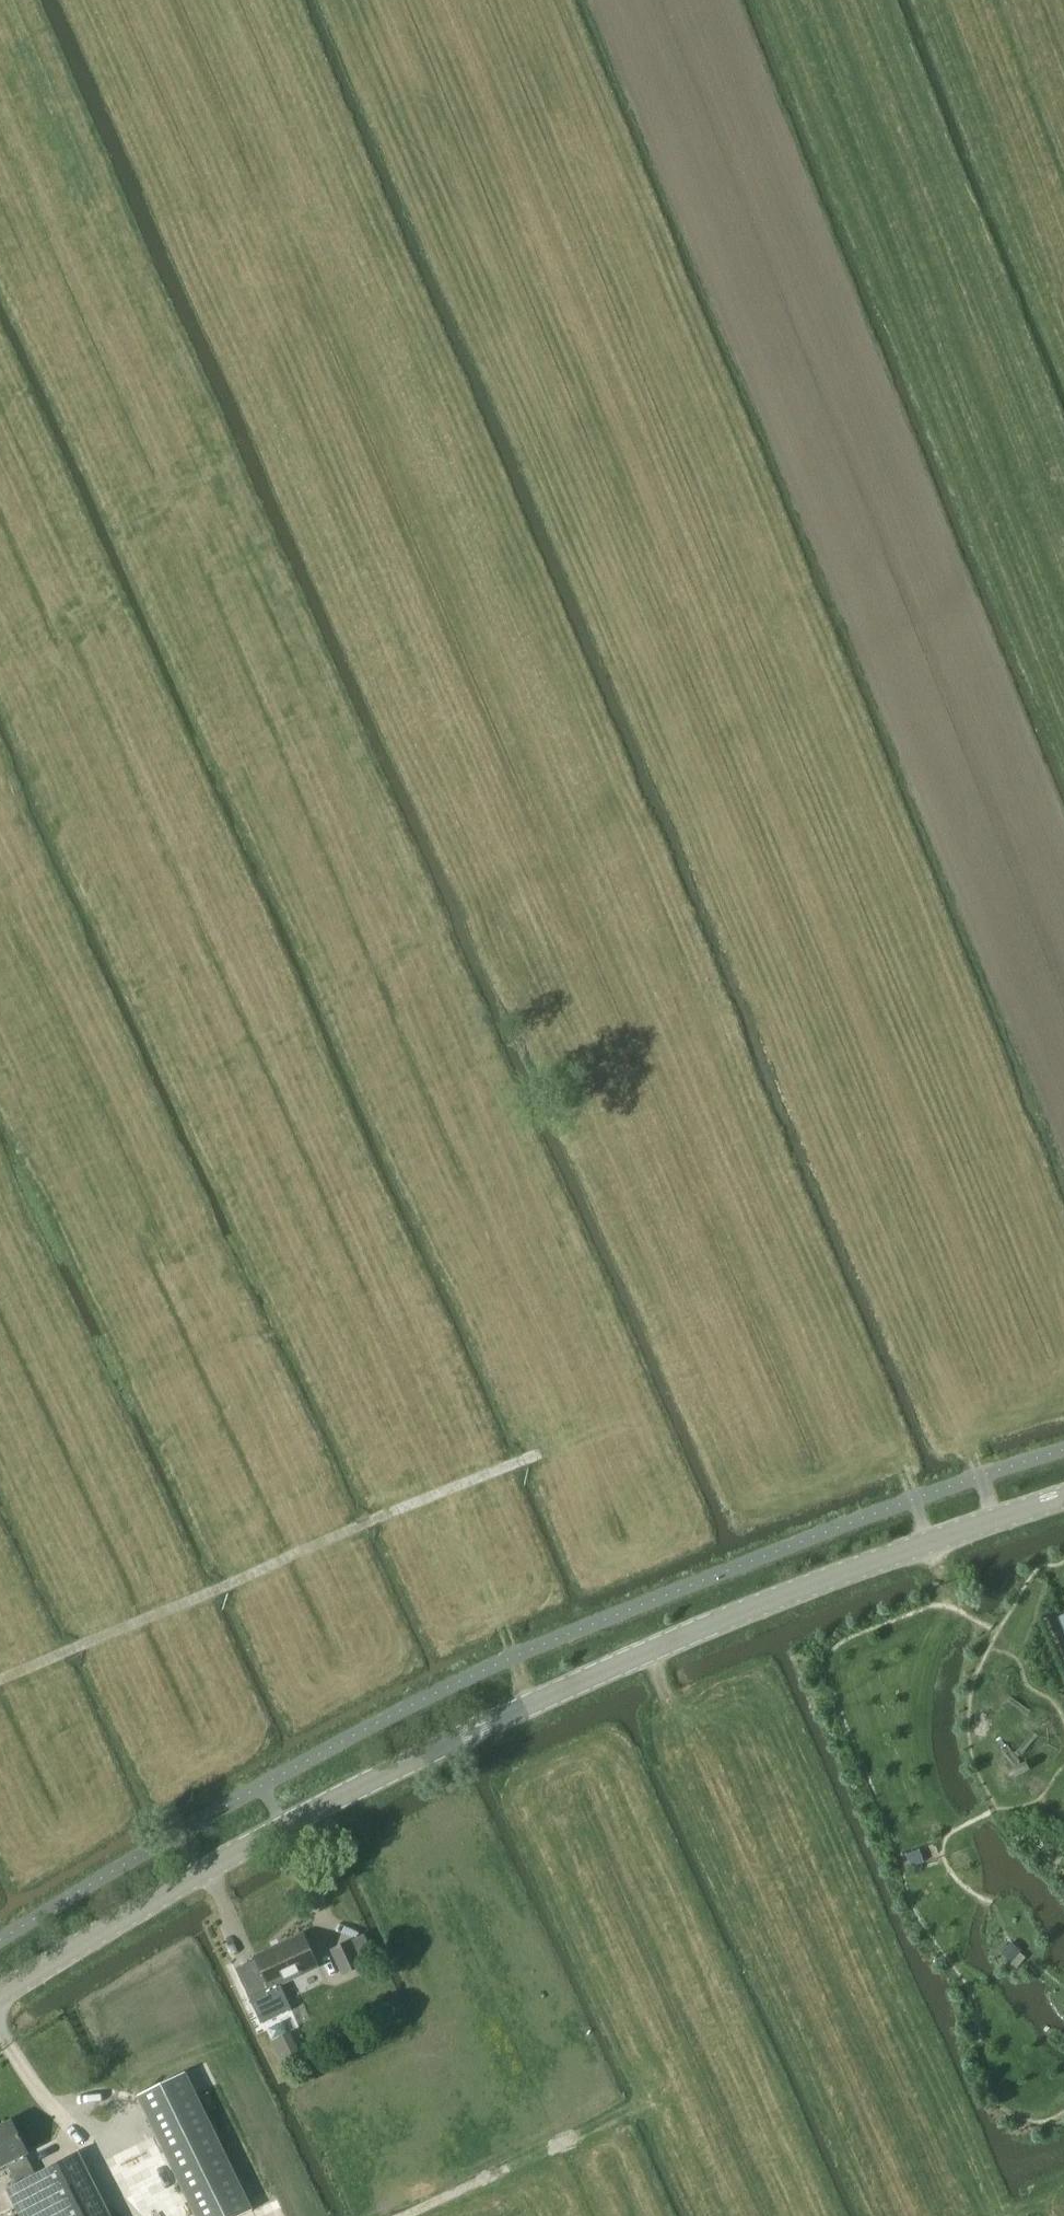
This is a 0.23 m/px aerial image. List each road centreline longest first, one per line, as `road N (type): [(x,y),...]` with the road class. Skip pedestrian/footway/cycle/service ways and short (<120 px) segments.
road 1 (tertiary): [(0,1995),(203,1872),(459,1738),(744,1612),(1063,1497)]
road 2 (track): [(537,1456),(0,1681)]

